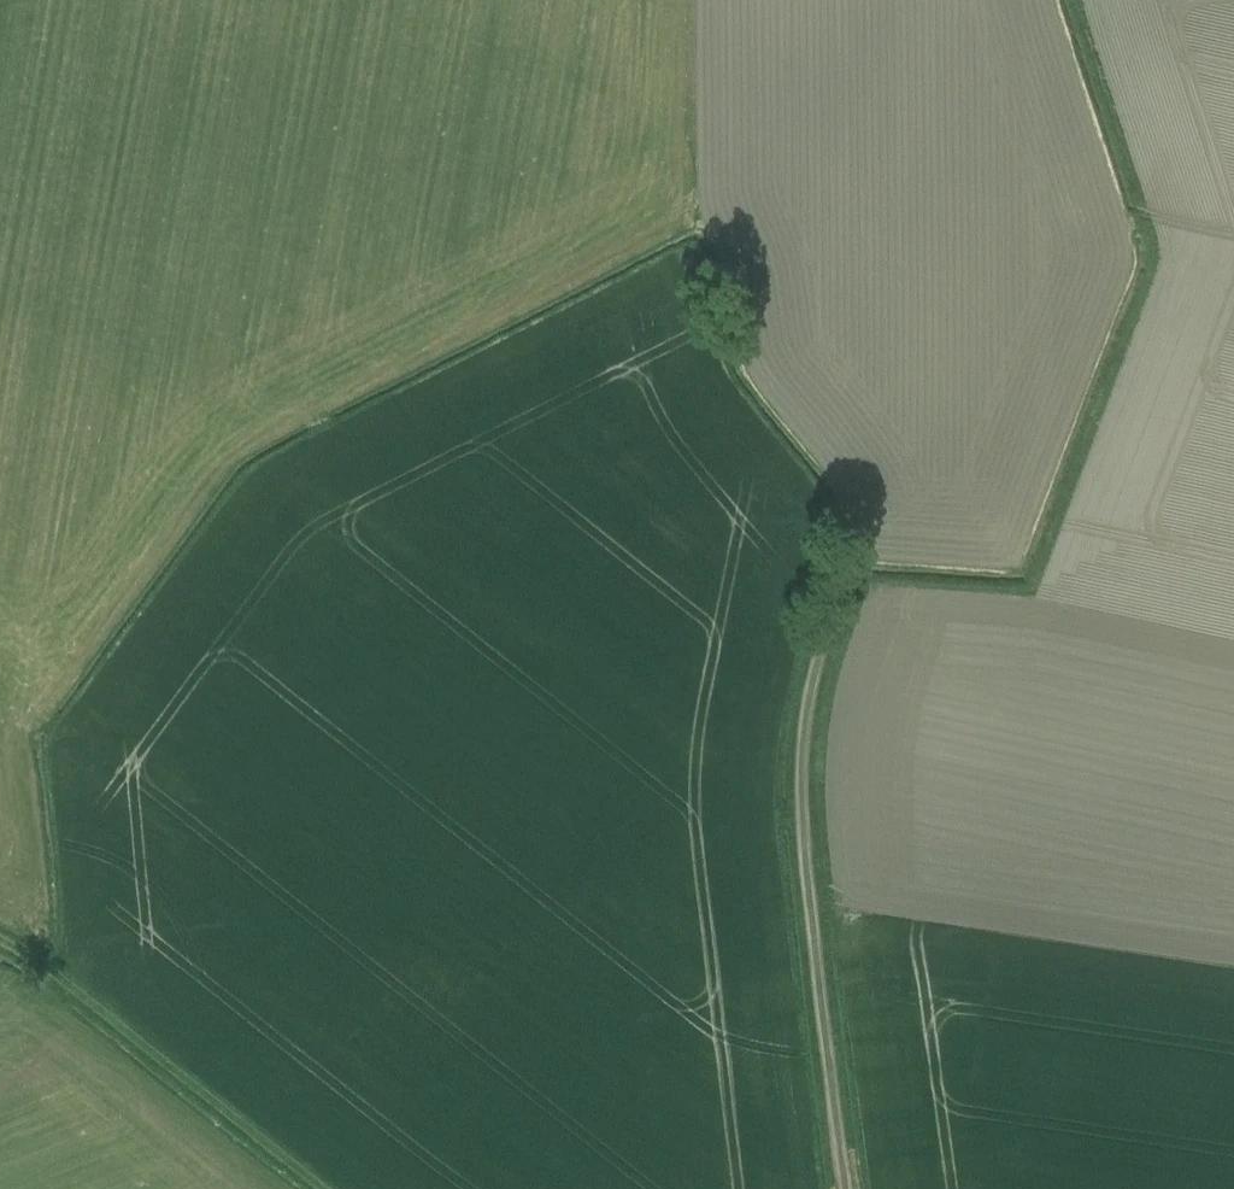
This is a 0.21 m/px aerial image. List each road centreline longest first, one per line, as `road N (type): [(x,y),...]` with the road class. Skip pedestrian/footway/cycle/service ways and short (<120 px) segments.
road 1 (track): [(841,569),(805,698),(796,804),(842,1188)]
road 2 (track): [(321,1188),(0,943)]

